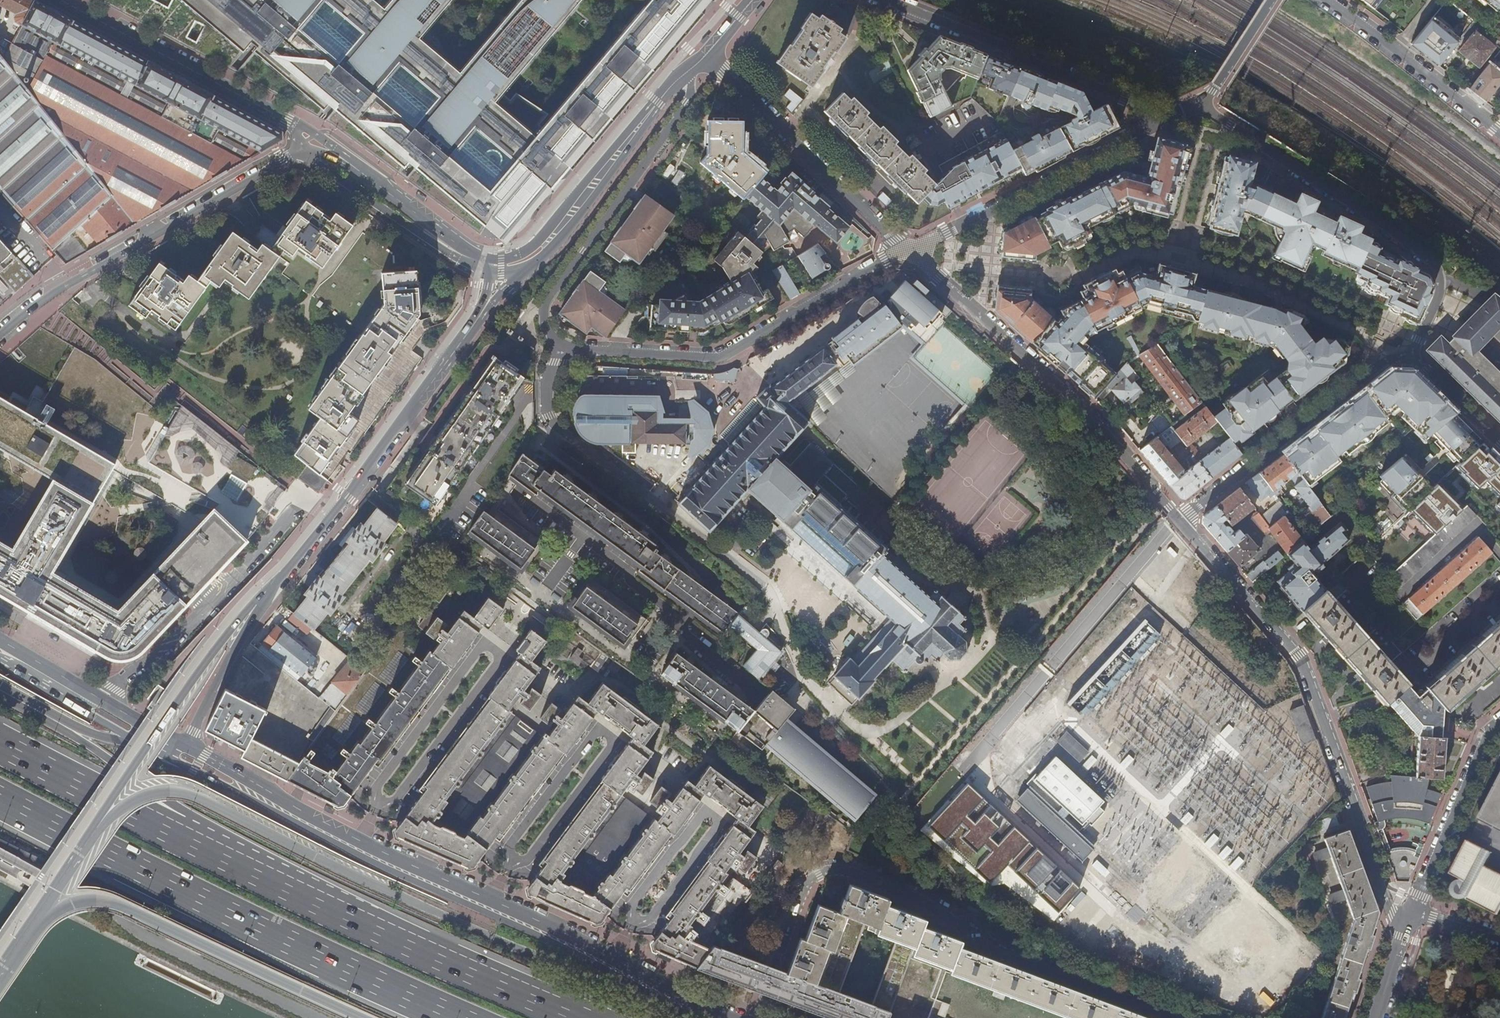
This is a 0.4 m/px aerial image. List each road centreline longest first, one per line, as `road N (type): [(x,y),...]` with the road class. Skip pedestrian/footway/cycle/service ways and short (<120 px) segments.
road 1 (secondary): [(104,814),(151,789),(194,792),(427,912),(686,1017)]
road 2 (secondary): [(155,750),(702,1017)]
road 3 (secondary): [(731,1017),(187,746)]
road 4 (residential): [(1197,1017),(993,939),(860,872),(832,870),(814,881),(796,911),(755,1017)]
road 5 (motorway): [(0,798),(458,1017)]
road 6 (residential): [(1181,521),(1301,664),(1388,902),(1410,917)]
road 7 (residential): [(906,250),(1087,408),(1181,521)]
road 8 (residential): [(1412,357),(1440,291),(1435,265),(1201,107)]
road 9 (motorway): [(26,931),(67,901),(111,898),(367,1017)]
road 10 (residential): [(906,250),(712,359),(560,348)]
road 11 (residential): [(0,841),(75,882),(140,932),(321,1017)]
road 12 (secondary): [(299,150),(61,288),(0,336)]
road 13 (secondary): [(274,582),(473,320)]
road 14 (motorway): [(287,888),(0,744)]
road 15 (residential): [(560,348),(547,302),(687,103),(691,92),(682,77)]
road 16 (motorway): [(579,1017),(287,888)]
road 17 (residential): [(1154,122),(1126,100),(875,0)]
road 18 (motorway): [(287,888),(49,717)]
road 19 (secondary): [(104,814),(221,638),(274,582)]
road 20 (residential): [(1412,357),(1384,362),(1181,521)]
road 21 (residential): [(707,52),(906,250)]
road 22 (residential): [(1154,122),(906,250)]
road 23 (residential): [(64,0),(295,124)]
road 24 (secondary): [(299,150),(464,262),(489,268)]
road 25 (residential): [(1499,131),(1326,0)]
road 26 (residential): [(1499,724),(1486,735),(1410,917)]
road 27 (residential): [(560,348),(548,390),(552,418),(643,496)]
road 28 (secondary): [(187,746),(274,582)]
road 29 (secondary): [(569,216),(682,77)]
road 30 (secondary): [(485,257),(339,156)]
road 31 (secondary): [(26,931),(104,814)]
road 32 (residential): [(1272,0),(1201,107)]
road 33 (residential): [(1499,445),(1412,357)]

